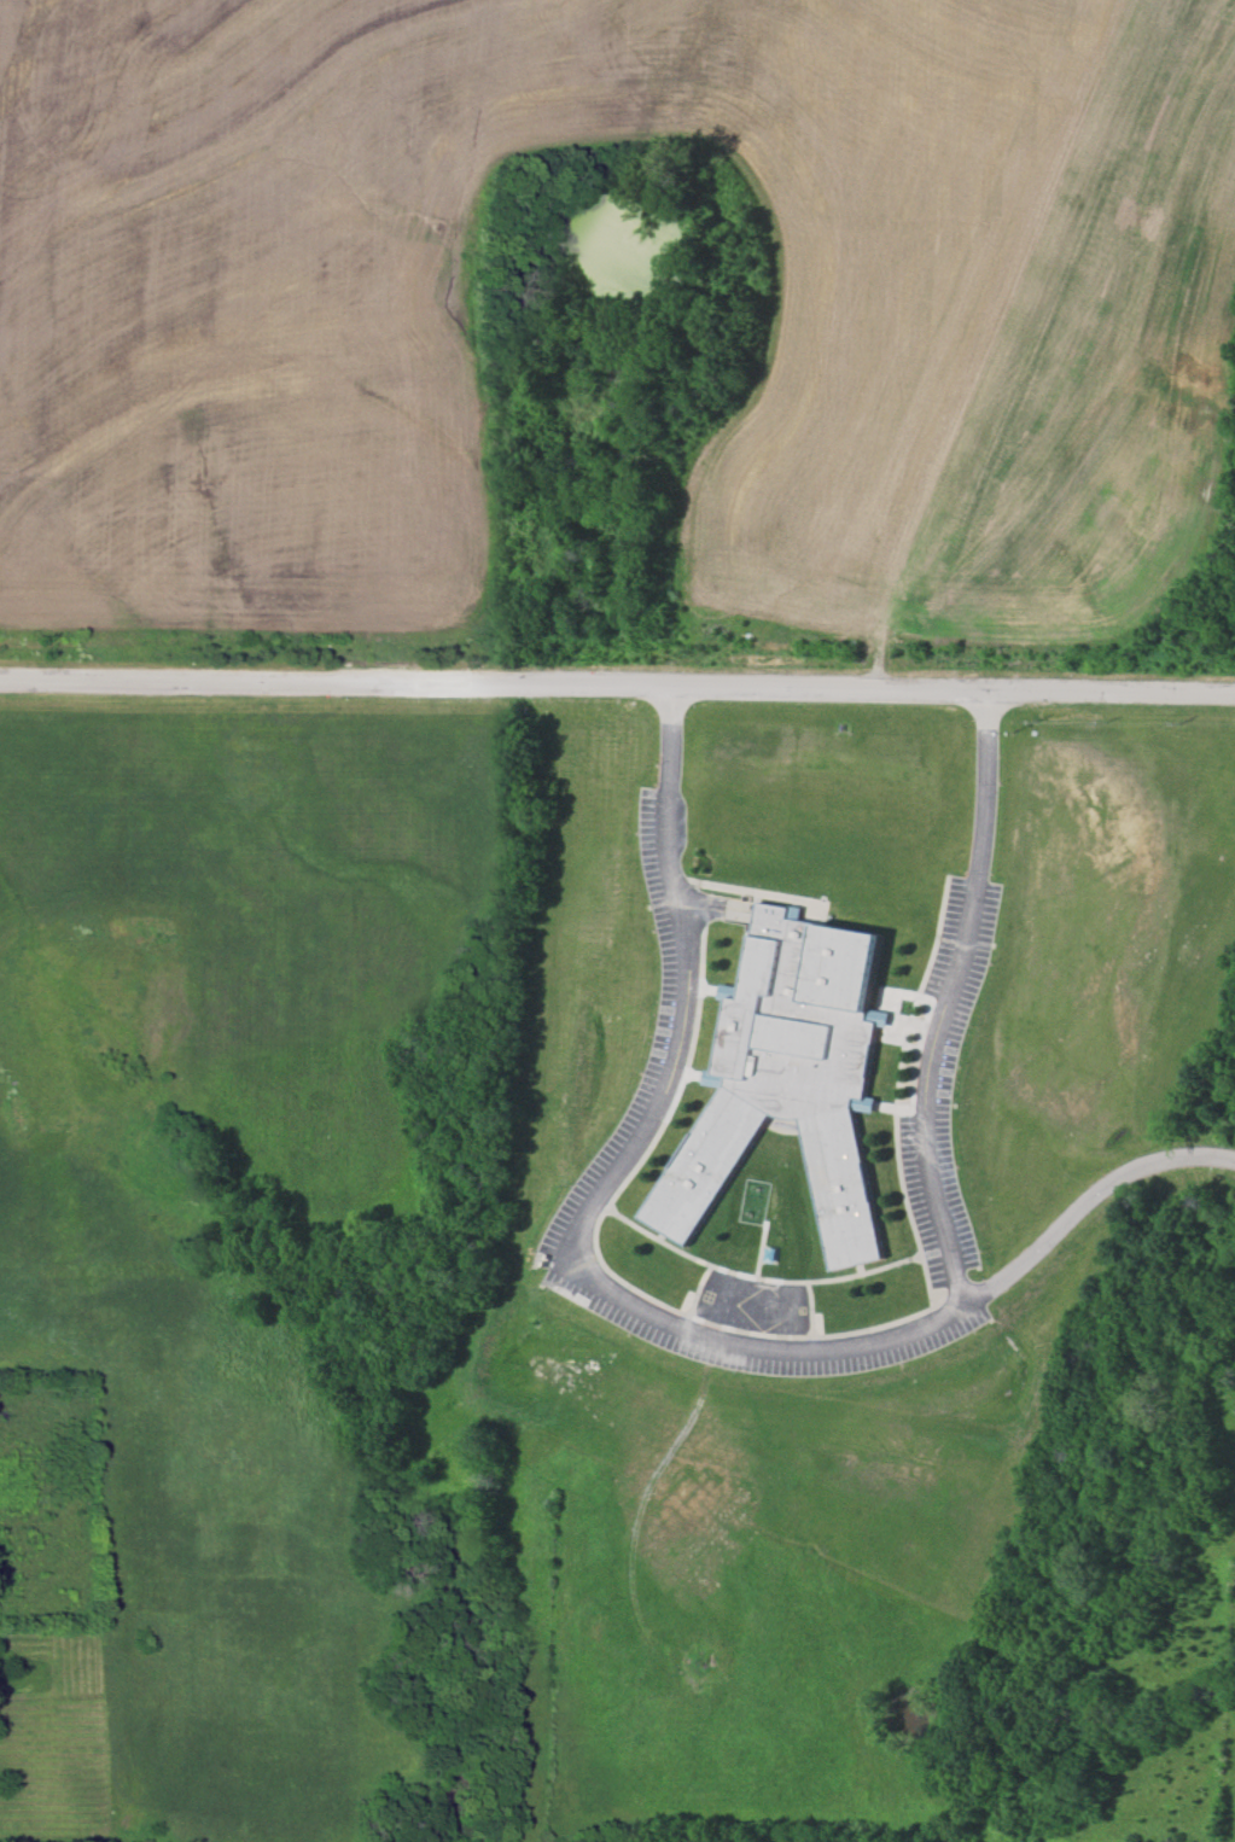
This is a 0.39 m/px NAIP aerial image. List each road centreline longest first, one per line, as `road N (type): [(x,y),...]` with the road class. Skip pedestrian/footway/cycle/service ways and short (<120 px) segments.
road 1 (residential): [(1234,694),(0,678)]

